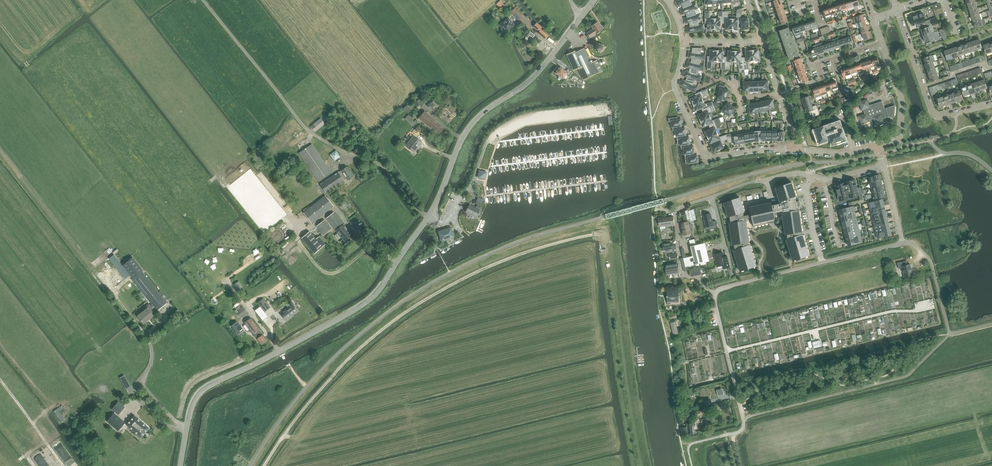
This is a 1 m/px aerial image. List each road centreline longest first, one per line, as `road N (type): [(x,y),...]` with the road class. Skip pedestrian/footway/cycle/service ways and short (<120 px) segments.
road 1 (secondary): [(180,465),(199,394),(373,298),(429,217),(468,131),(539,73),(582,17)]
road 2 (track): [(609,236),(503,262),(423,304),(335,375),(265,465)]
road 3 (unclassified): [(737,433),(744,426),(716,295),(822,262)]
road 4 (residential): [(800,150),(707,158),(675,87),(684,43)]
road 5 (track): [(342,152),(308,131),(203,0)]
road 6 (unclassified): [(822,262),(904,244),(885,167)]
road 7 (residential): [(813,177),(754,182),(676,210)]
road 8 (track): [(612,244),(606,226),(490,254)]
road 9 (residential): [(956,113),(933,113),(898,11)]

